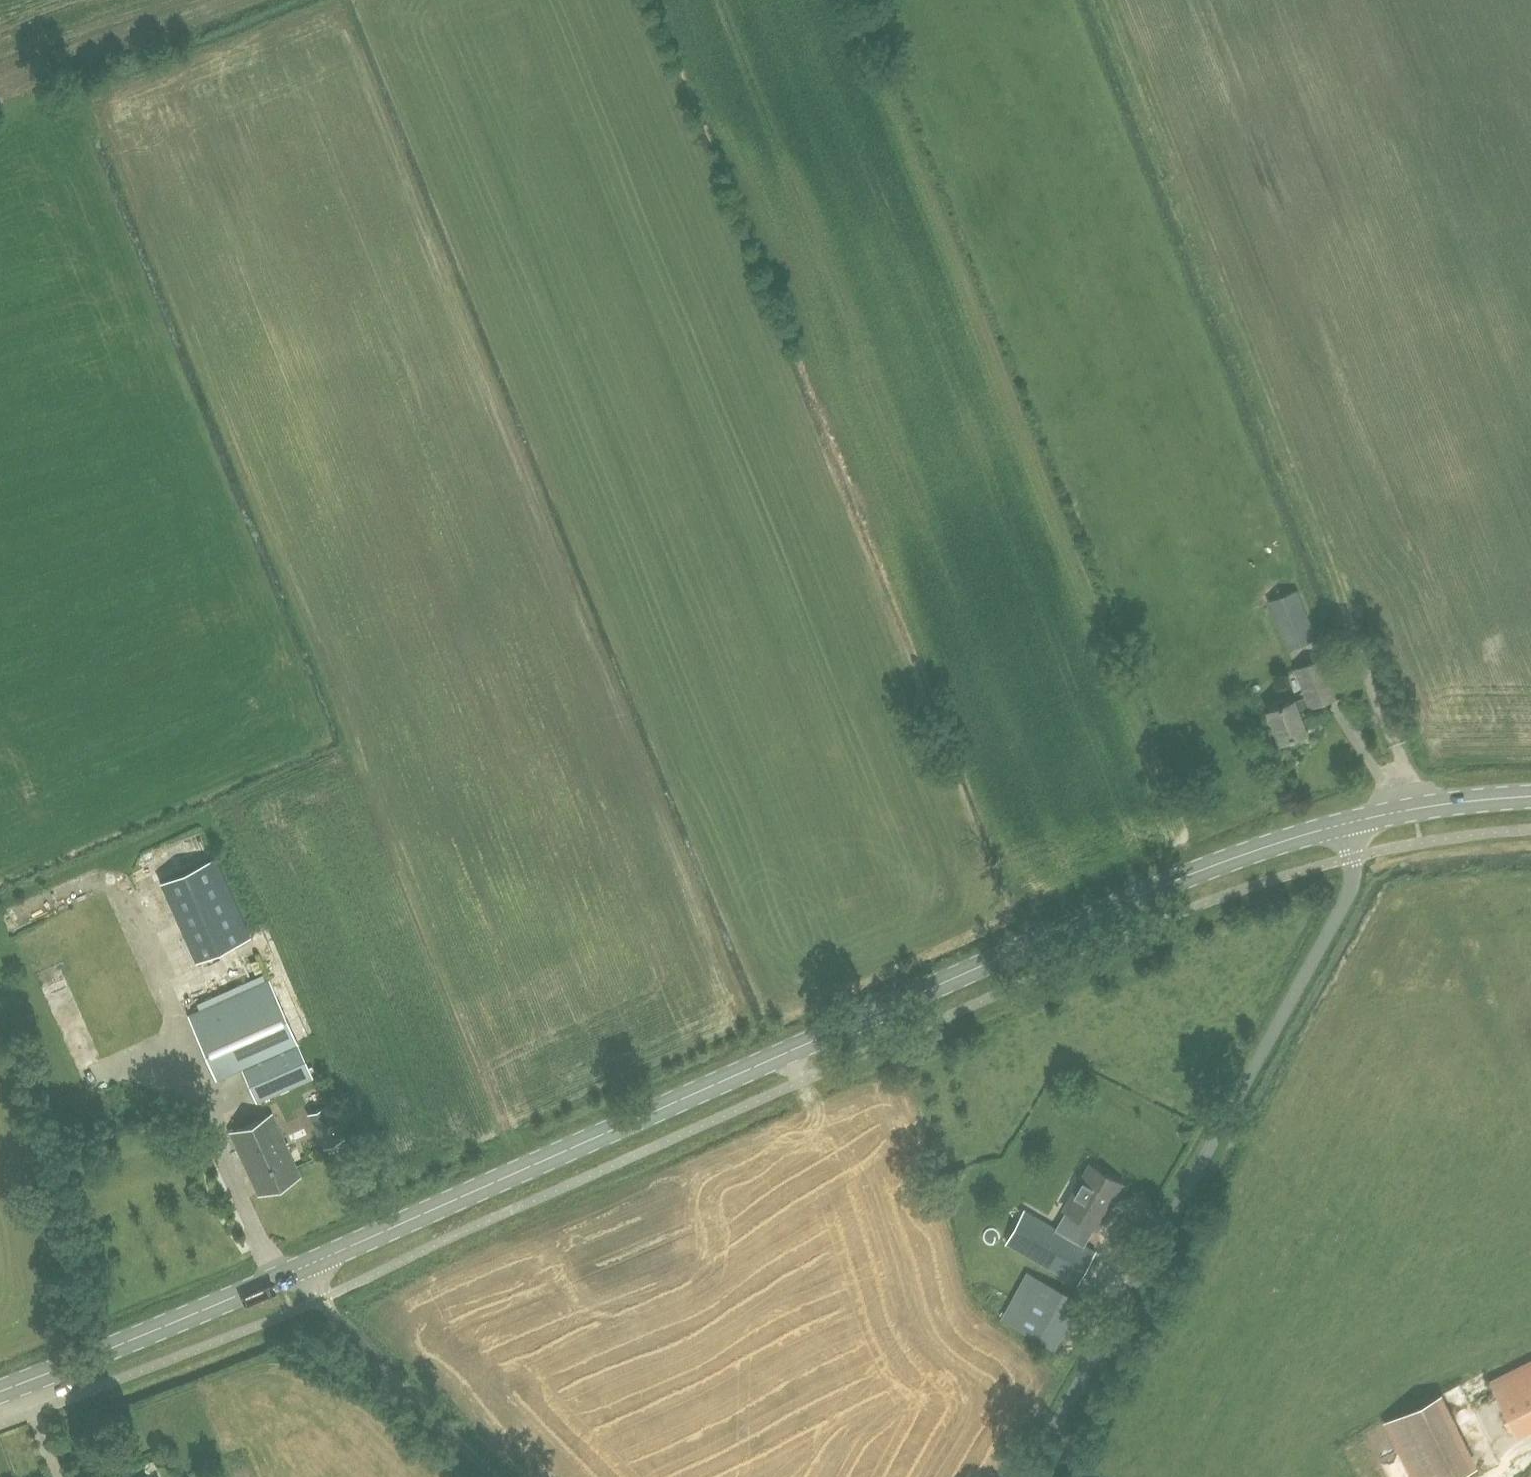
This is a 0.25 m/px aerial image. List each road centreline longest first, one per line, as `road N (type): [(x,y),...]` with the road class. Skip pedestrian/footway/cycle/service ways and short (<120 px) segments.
road 1 (secondary): [(1347,824),(1226,862),(0,1390)]
road 2 (track): [(1101,0),(1417,809)]
road 3 (unclassified): [(1030,1476),(1353,886),(1347,824)]
road 4 (track): [(493,1476),(292,1269)]
road 5 (secondary): [(1530,799),(1347,824)]

